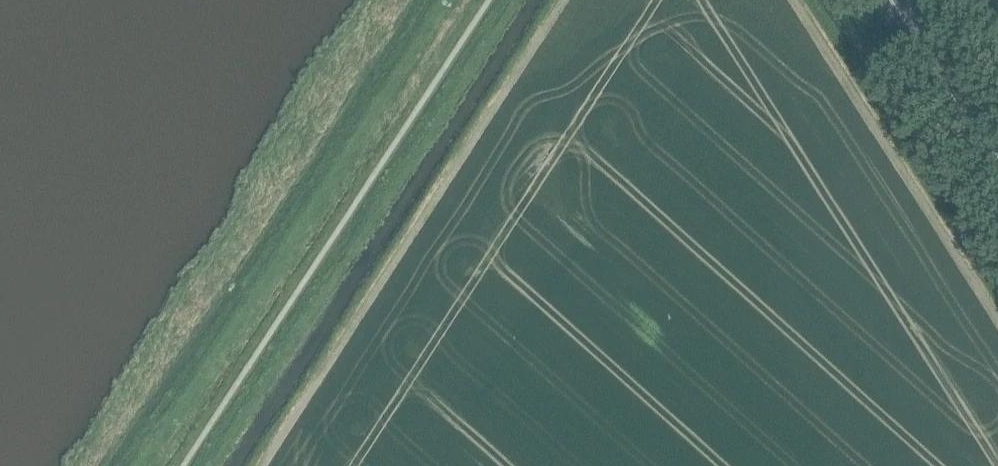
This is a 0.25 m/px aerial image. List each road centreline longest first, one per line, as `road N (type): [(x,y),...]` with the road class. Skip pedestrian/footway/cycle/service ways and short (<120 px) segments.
road 1 (primary): [(997,166),(891,0)]

